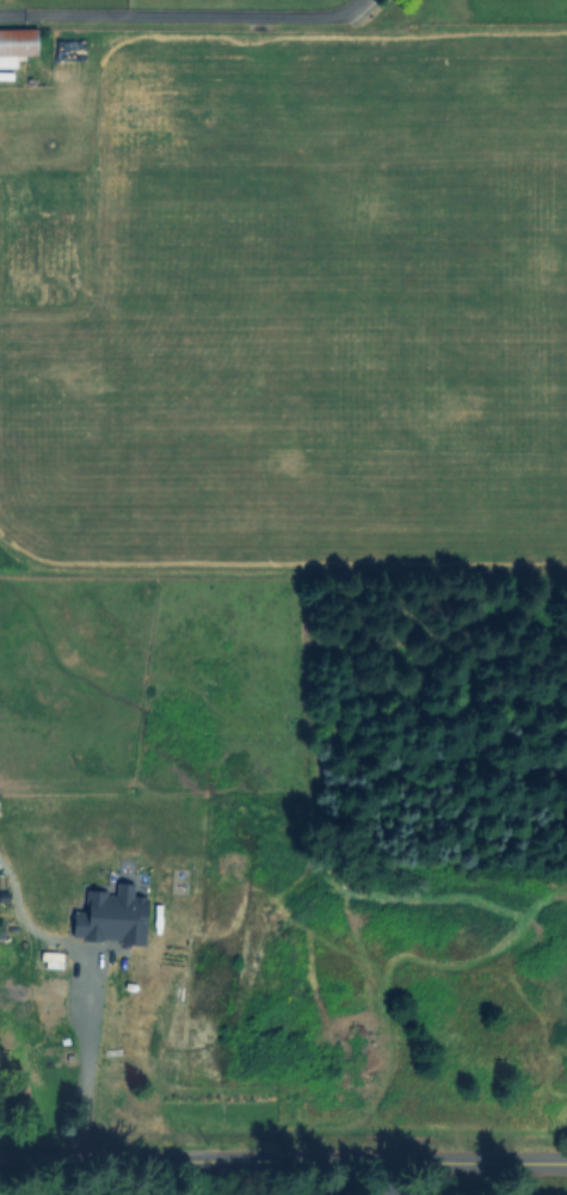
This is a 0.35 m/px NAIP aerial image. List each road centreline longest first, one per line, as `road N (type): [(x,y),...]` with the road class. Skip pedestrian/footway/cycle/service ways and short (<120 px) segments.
road 1 (tertiary): [(566,1162),(0,1162)]

